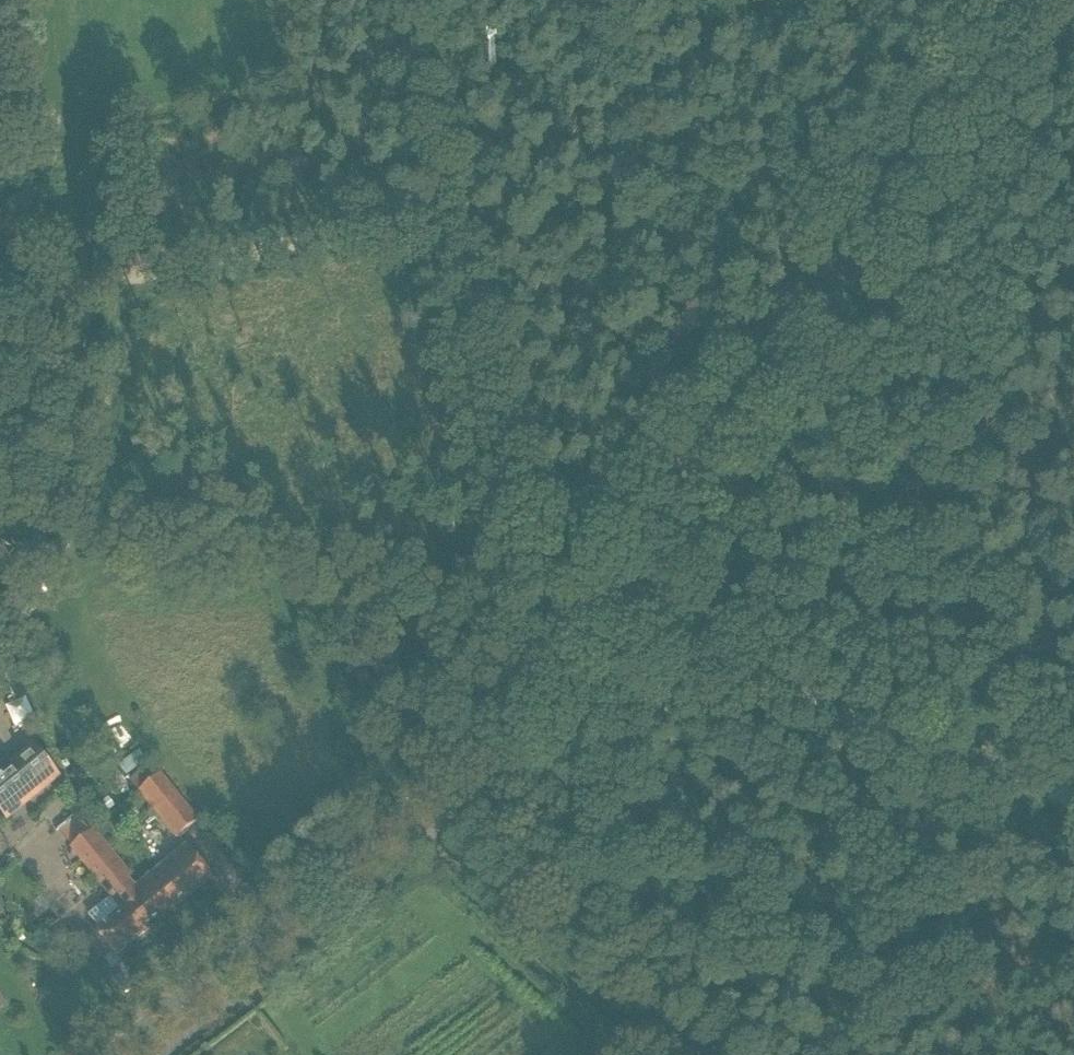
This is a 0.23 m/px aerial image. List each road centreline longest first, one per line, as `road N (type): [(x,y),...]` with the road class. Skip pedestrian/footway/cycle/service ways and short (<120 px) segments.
road 1 (tertiary): [(614,584),(1020,0)]
road 2 (unclassified): [(1073,796),(782,696),(691,645),(614,584)]
road 3 (track): [(436,213),(538,682)]
road 4 (tertiary): [(108,1054),(350,858),(450,766)]
road 5 (track): [(436,213),(0,302)]
road 6 (track): [(393,0),(436,213)]
road 7 (tertiary): [(538,682),(483,709),(450,766)]
road 8 (tertiary): [(450,766),(507,732),(538,682)]
road 9 (tertiary): [(538,682),(614,584)]

